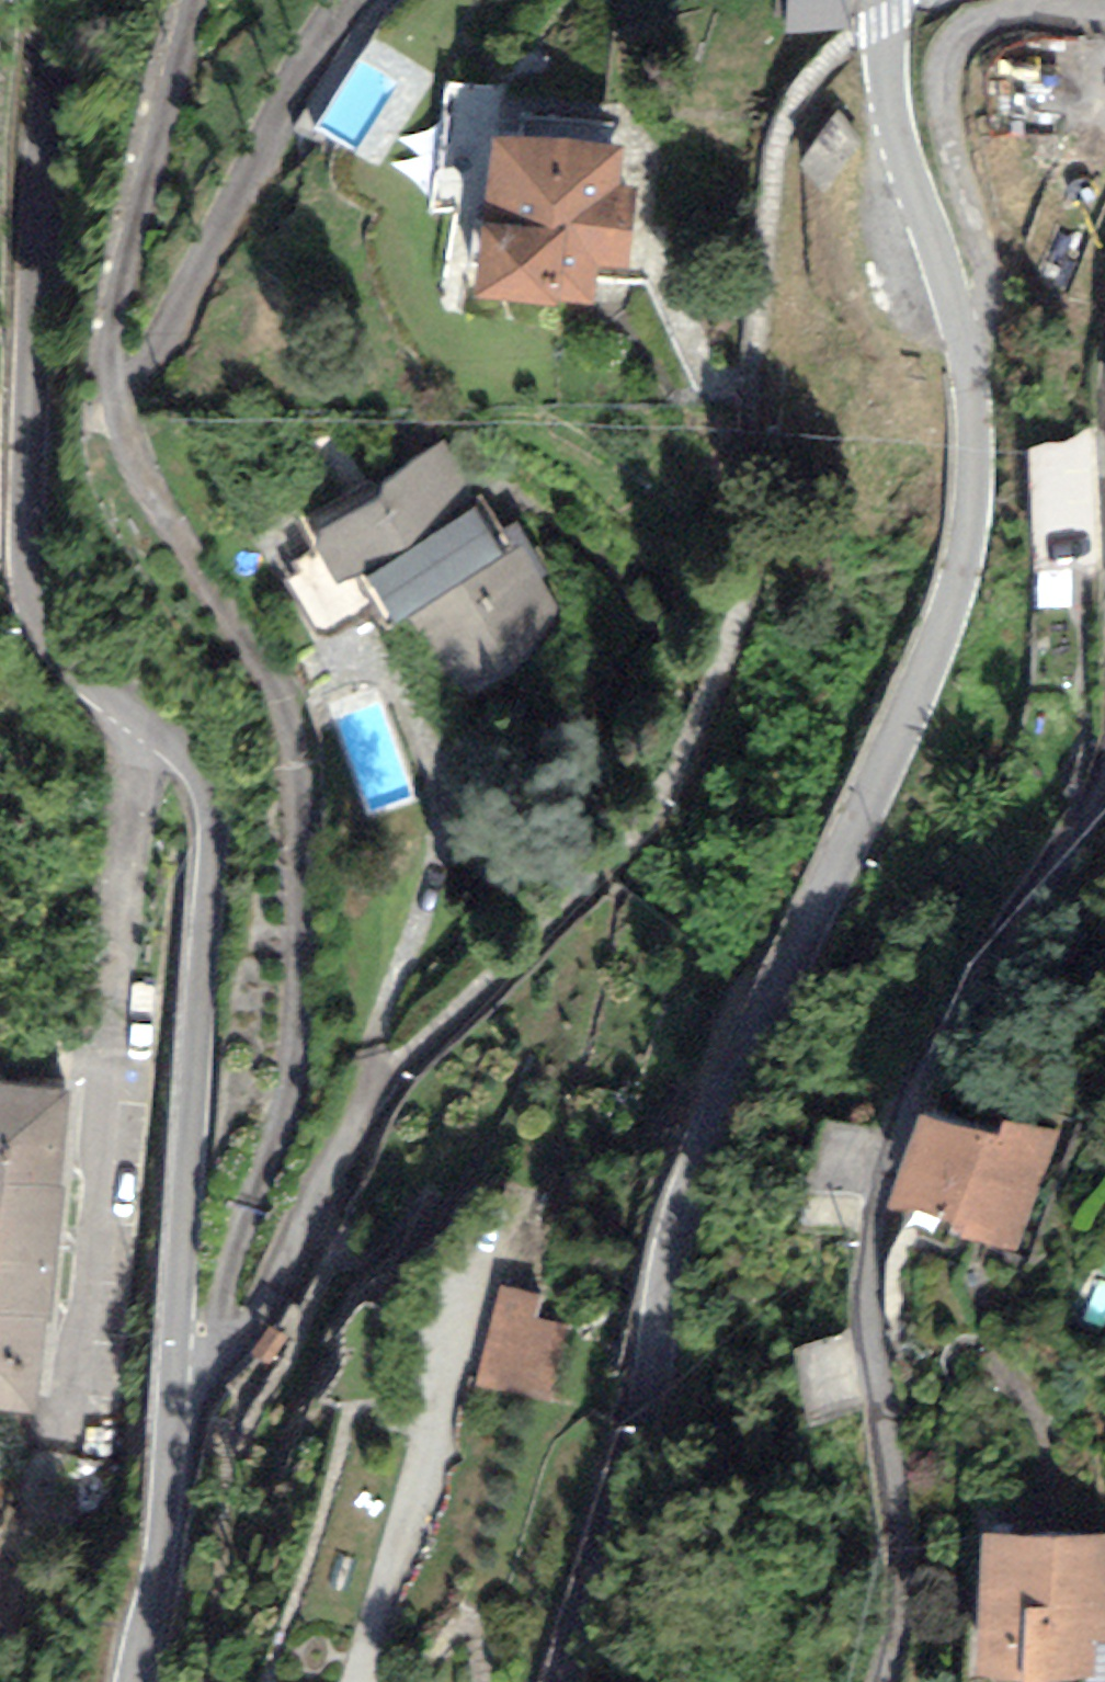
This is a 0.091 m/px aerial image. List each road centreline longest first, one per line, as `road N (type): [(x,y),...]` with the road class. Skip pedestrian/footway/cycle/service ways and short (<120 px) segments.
road 1 (tertiary): [(973,373),(980,487),(962,605),(689,1213),(637,1472),(574,1681)]
road 2 (unclassified): [(185,1414),(299,1083),(304,839),(293,712),(151,489),(119,395)]
road 3 (residential): [(1104,798),(928,1056),(892,1164),(872,1254),(902,1625),(888,1681)]
road 4 (tertiary): [(146,718),(81,667),(50,618),(34,470),(57,100),(38,76),(0,75)]
road 5 (tertiary): [(185,1414),(224,812),(192,756),(146,718)]
road 6 (residential): [(973,373),(992,301),(949,159),(952,76),(970,34),(1018,11),(1082,0)]
road 7 (unclassified): [(119,395),(194,306),(303,73),(361,0)]
road 8 (unclassified): [(115,1022),(71,1453)]
road 9 (unclassified): [(185,1414),(264,1340),(337,1180),(384,1047)]
road 10 (unclassified): [(119,395),(135,288),(209,0)]
road 11 (tertiary): [(890,0),(887,104),(973,373)]
road 12 (unclassified): [(146,718),(115,1022)]
road 13 (secondary): [(153,1681),(175,1579),(185,1414)]

